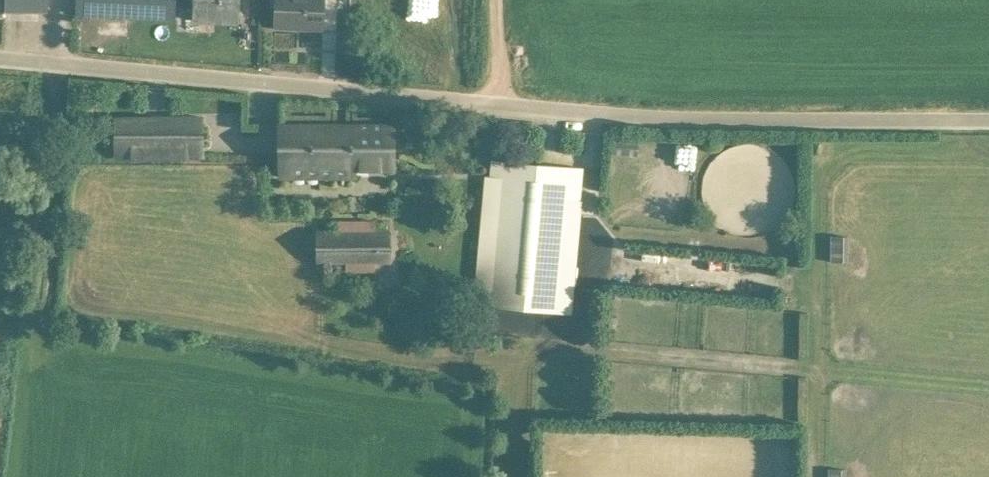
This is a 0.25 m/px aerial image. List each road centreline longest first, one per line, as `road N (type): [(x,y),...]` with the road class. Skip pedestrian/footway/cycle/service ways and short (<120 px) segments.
road 1 (unclassified): [(0,59),(673,117),(988,119)]

